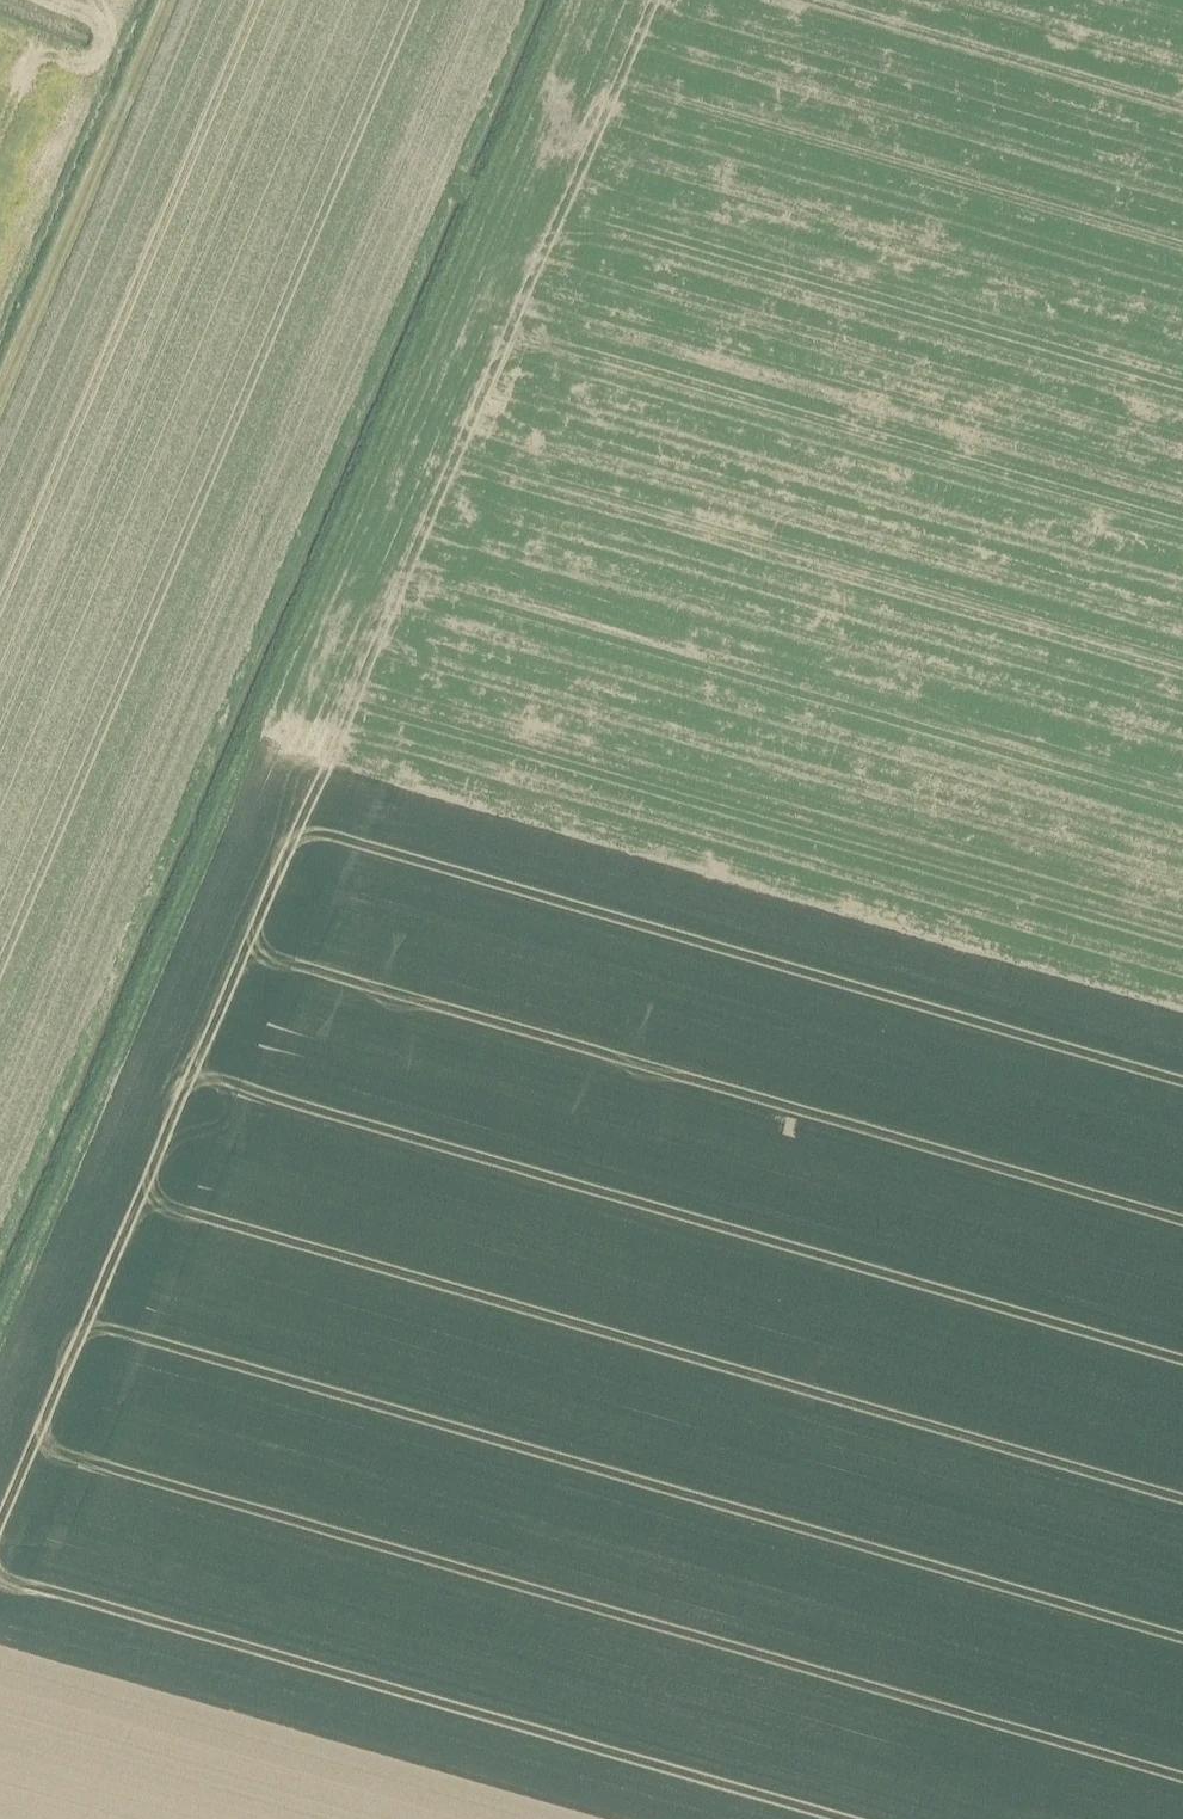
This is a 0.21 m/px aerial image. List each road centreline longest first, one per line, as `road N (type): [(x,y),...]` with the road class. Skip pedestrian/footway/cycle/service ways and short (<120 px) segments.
road 1 (track): [(177,0),(0,416)]

